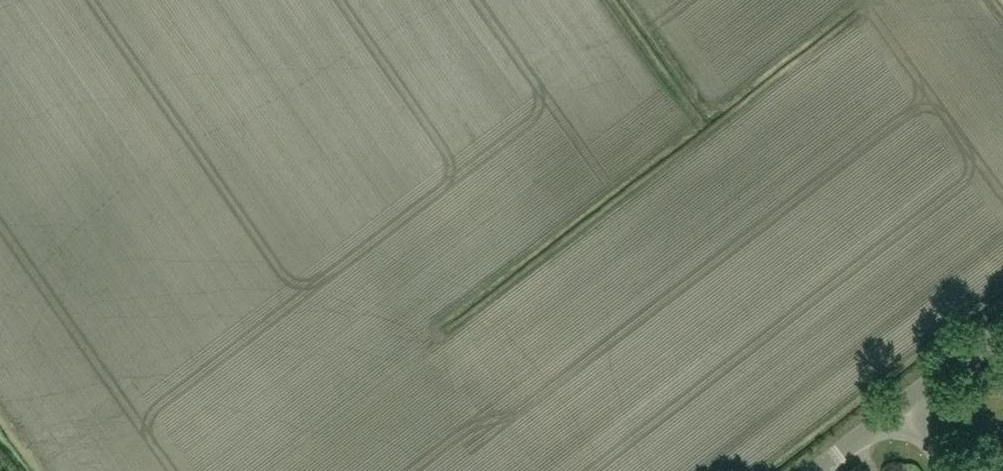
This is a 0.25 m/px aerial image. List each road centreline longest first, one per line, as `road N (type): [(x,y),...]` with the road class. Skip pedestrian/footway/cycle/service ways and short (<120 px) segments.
road 1 (unclassified): [(902,408),(1002,329)]

